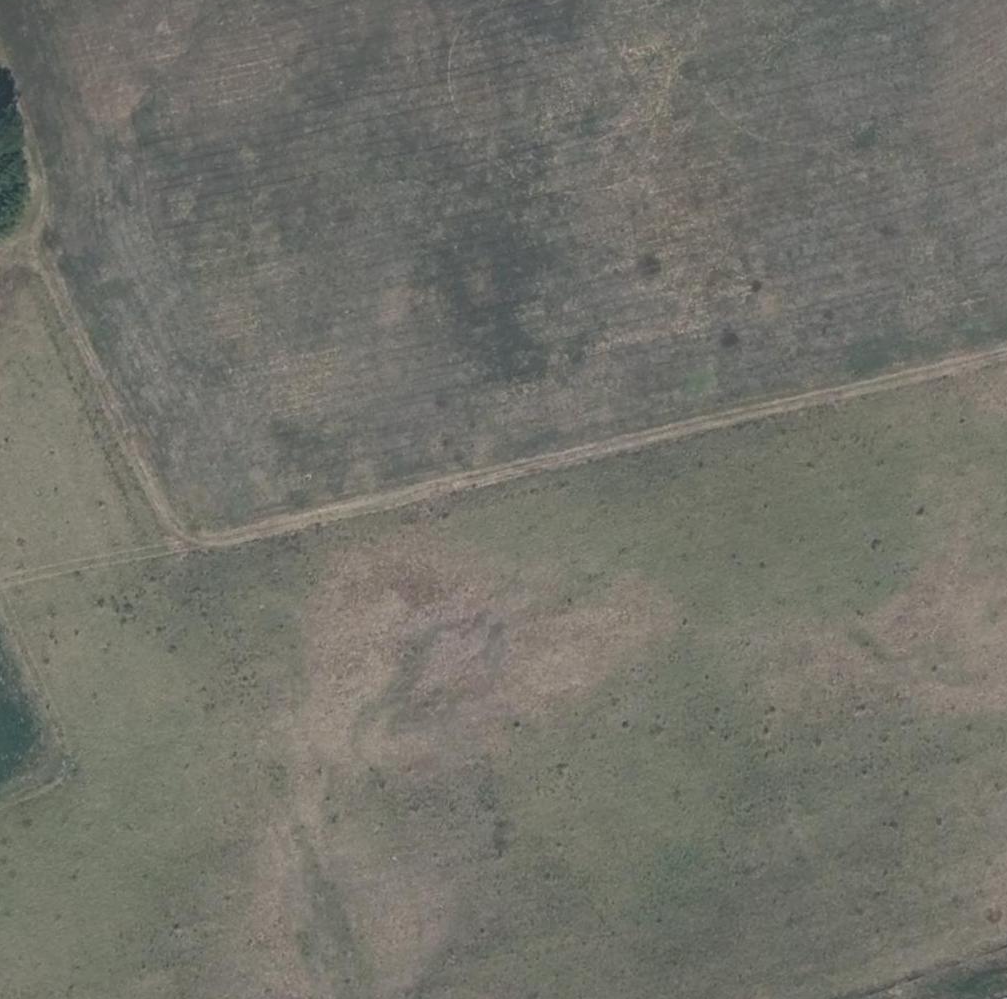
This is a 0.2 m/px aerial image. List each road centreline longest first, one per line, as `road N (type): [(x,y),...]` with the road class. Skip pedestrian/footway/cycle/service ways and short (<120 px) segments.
road 1 (track): [(1006,350),(172,551),(49,261),(0,284)]

